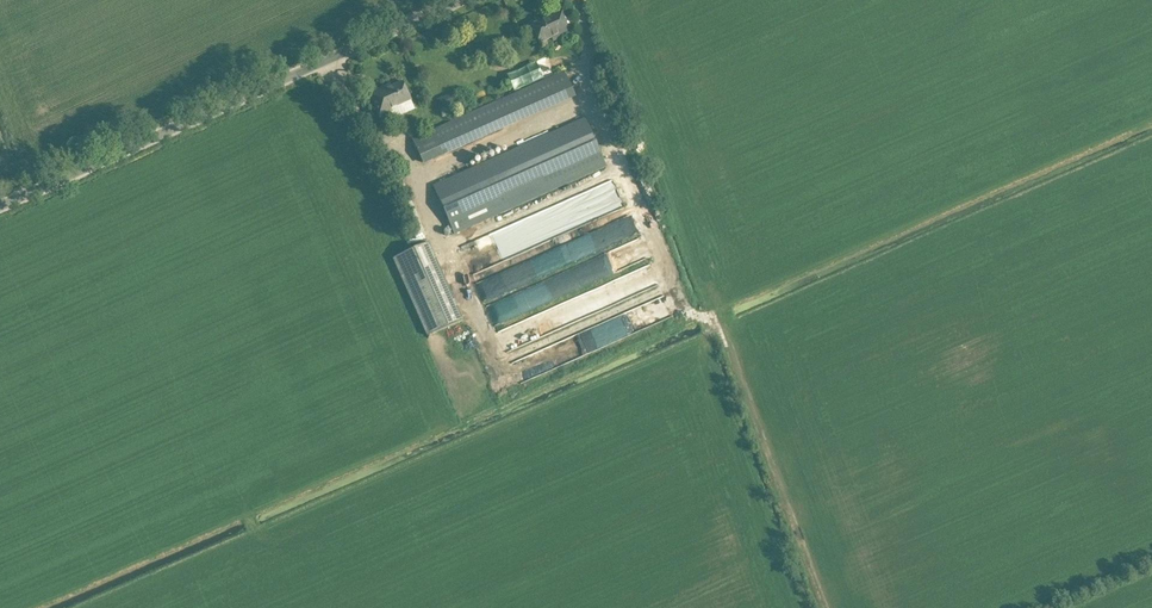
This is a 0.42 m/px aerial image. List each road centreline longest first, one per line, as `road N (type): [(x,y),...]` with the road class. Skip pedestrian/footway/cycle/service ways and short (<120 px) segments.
road 1 (unclassified): [(0,203),(460,0)]

